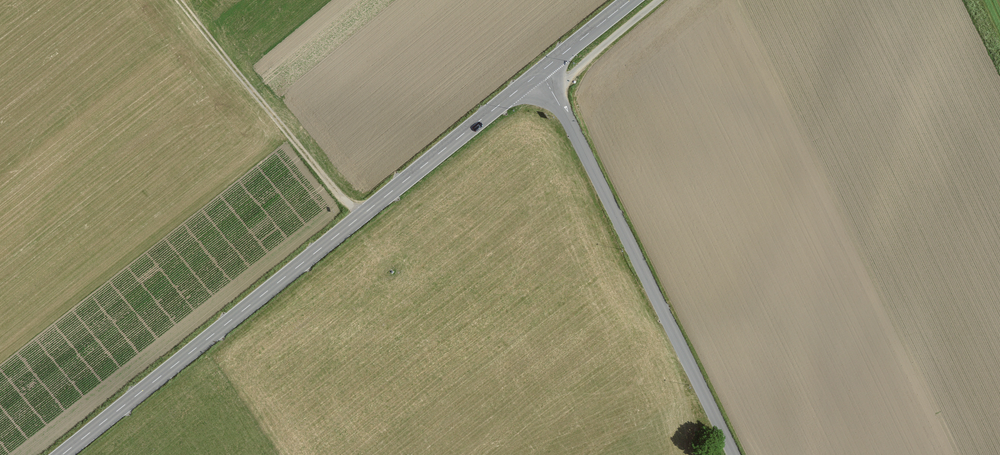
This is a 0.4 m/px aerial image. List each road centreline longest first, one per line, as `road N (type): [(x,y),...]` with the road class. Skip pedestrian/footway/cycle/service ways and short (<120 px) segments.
road 1 (primary): [(62,454),(542,73)]
road 2 (unclassified): [(558,98),(732,454)]
road 3 (track): [(366,214),(345,201),(180,0)]
road 4 (unclassified): [(558,98),(662,0)]

